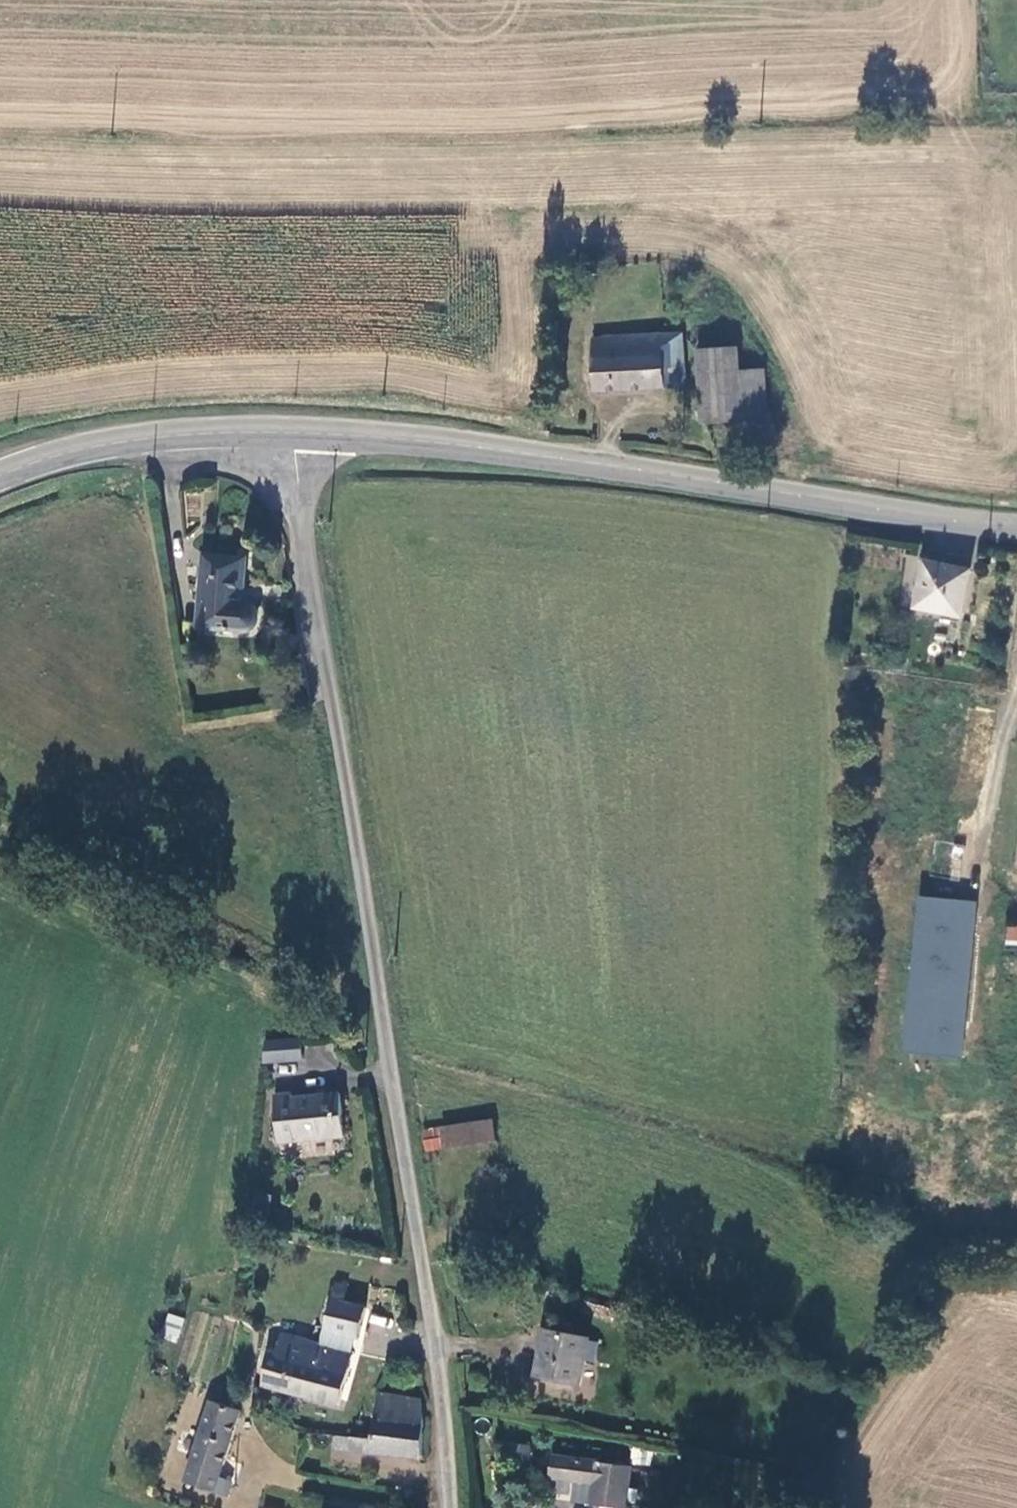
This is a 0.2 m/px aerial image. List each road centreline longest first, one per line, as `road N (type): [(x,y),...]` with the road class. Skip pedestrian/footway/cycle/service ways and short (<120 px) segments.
road 1 (unclassified): [(295,432),(302,520),(440,1350),(453,1507)]
road 2 (tertiary): [(1016,526),(410,438),(295,432)]
road 3 (tertiary): [(295,432),(133,439),(0,478)]

